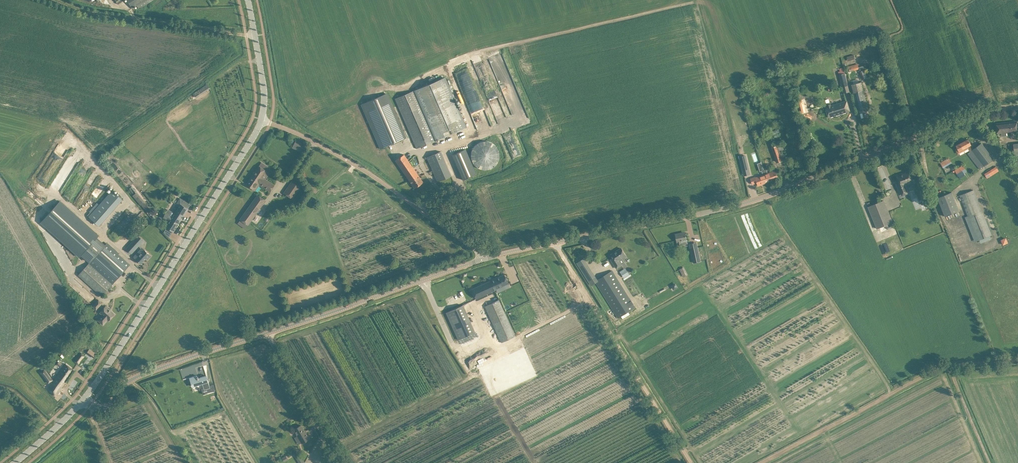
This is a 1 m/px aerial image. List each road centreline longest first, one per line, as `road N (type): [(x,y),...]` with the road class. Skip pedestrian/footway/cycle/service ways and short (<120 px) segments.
road 1 (unclassified): [(482,259),(724,209),(981,111),(1017,106)]
road 2 (secondary): [(84,399),(262,119)]
road 3 (track): [(1017,360),(936,370),(759,462)]
road 4 (unclassified): [(482,259),(356,165),(262,119)]
road 5 (track): [(693,462),(555,242)]
road 6 (unclassified): [(267,332),(482,259)]
road 7 (unclassified): [(84,399),(108,407),(130,379),(267,332)]
road 8 (track): [(246,35),(56,0)]
road 9 (unclassified): [(342,462),(267,332)]
road 10 (secondary): [(262,119),(248,0)]

